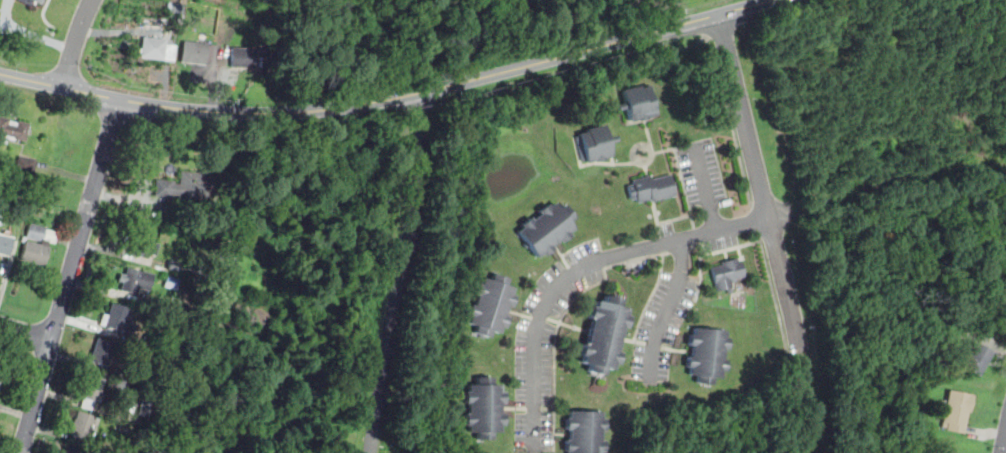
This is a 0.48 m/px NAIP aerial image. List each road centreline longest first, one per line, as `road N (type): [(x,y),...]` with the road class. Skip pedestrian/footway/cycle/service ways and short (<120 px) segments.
road 1 (tertiary): [(0,72),(210,111),(349,107),(778,0)]
road 2 (residential): [(768,218),(607,258),(560,285),(538,332),(537,452)]
road 3 (residential): [(20,452),(119,99)]
road 4 (residential): [(713,17),(805,353)]
road 5 (residential): [(684,239),(684,269),(655,345),(651,384)]

